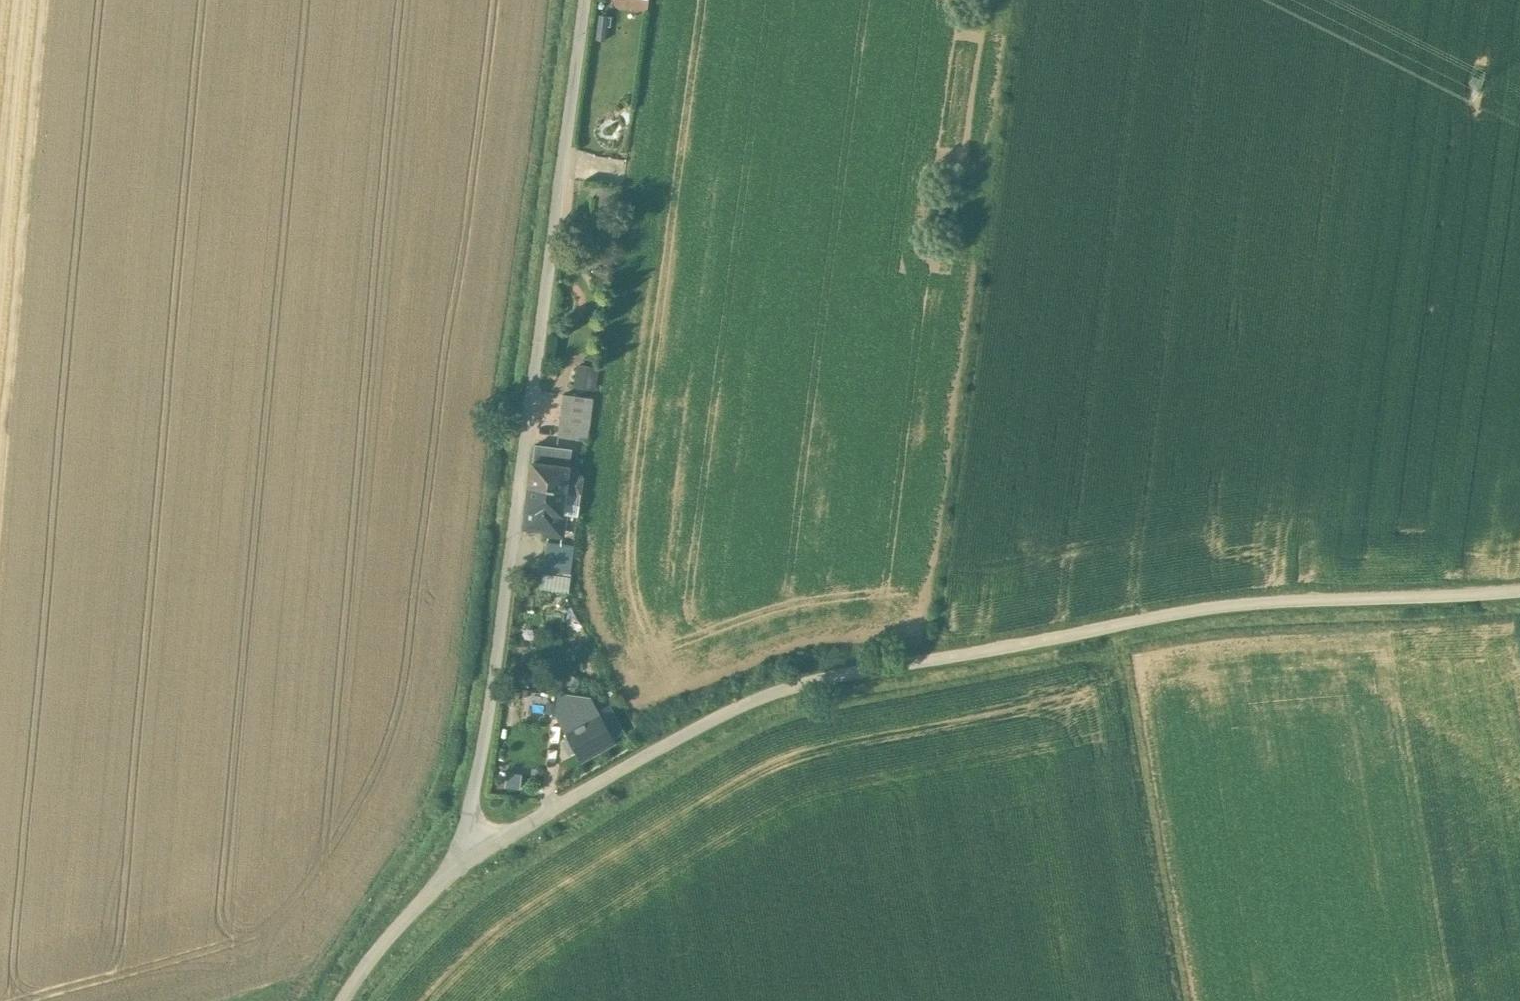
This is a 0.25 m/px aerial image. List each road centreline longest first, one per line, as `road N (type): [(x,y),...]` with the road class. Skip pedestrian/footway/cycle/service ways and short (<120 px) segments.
road 1 (unclassified): [(471,854),(744,699),(821,672),(1218,600),(1519,585)]
road 2 (unclassified): [(588,0),(471,854)]
road 3 (track): [(1182,1000),(1114,620)]
road 4 (unclassified): [(345,1000),(368,958),(471,854)]

